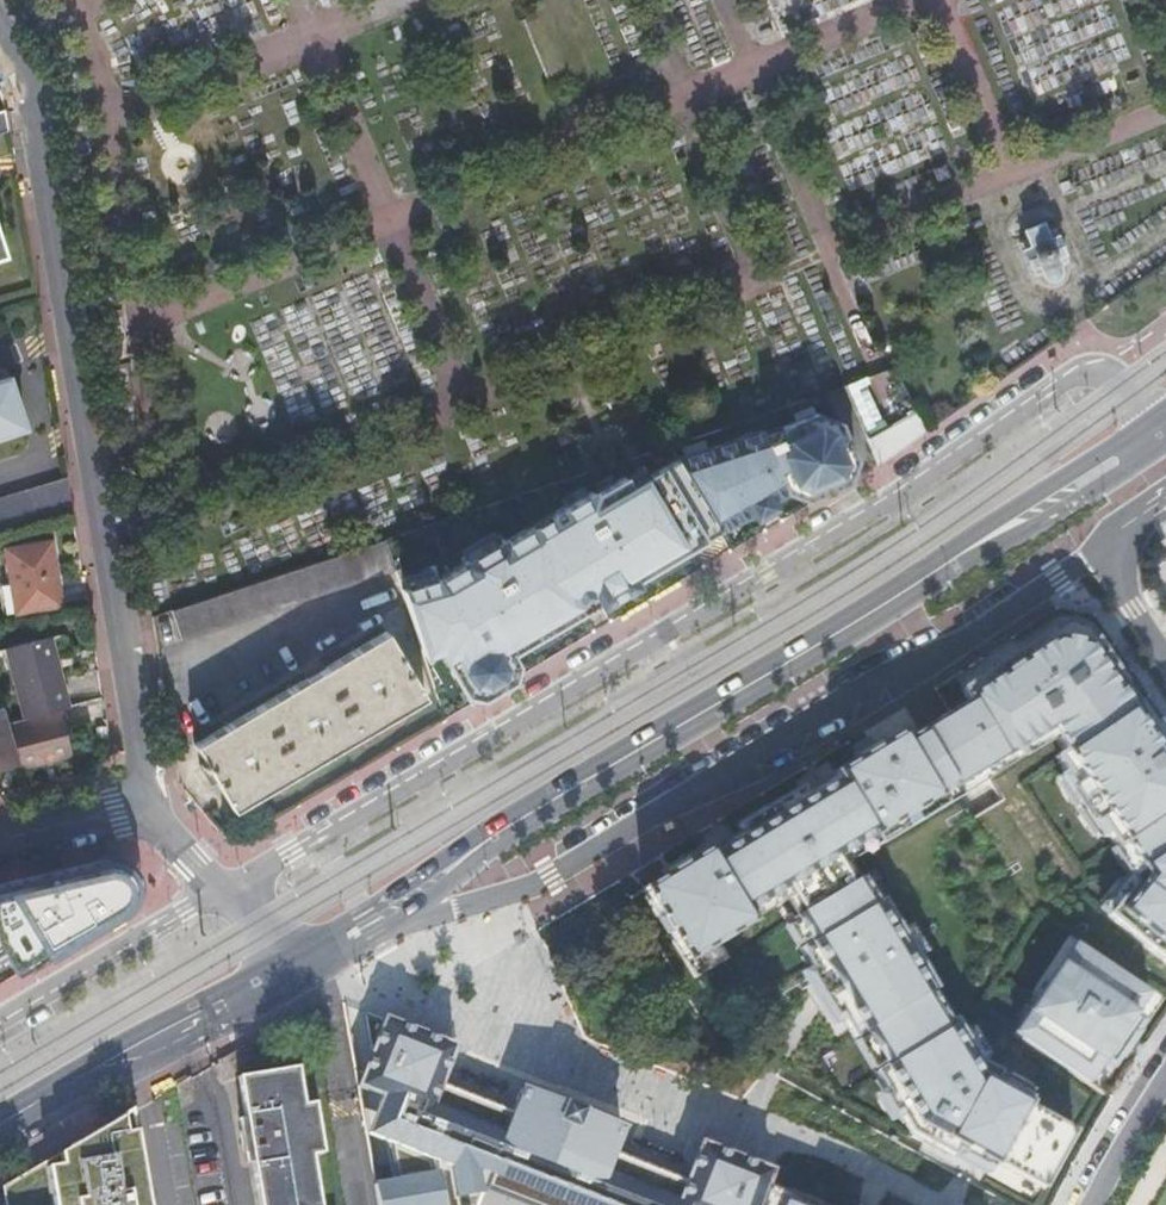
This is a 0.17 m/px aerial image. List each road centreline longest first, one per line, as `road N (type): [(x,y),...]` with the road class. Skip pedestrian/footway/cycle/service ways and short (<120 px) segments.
road 1 (residential): [(225,889),(777,565),(1083,373),(1124,381),(1163,427)]
road 2 (primary): [(1163,427),(395,906)]
road 3 (residential): [(0,27),(30,88),(61,331),(148,802)]
road 4 (residential): [(395,906),(568,1058),(939,1204)]
road 5 (primary): [(294,962),(0,1128)]
road 6 (residential): [(225,889),(0,1021)]
road 7 (residential): [(148,802),(0,836)]
road 8 (residential): [(1090,1204),(1165,1077)]
road 9 (residential): [(1165,650),(1098,548)]

